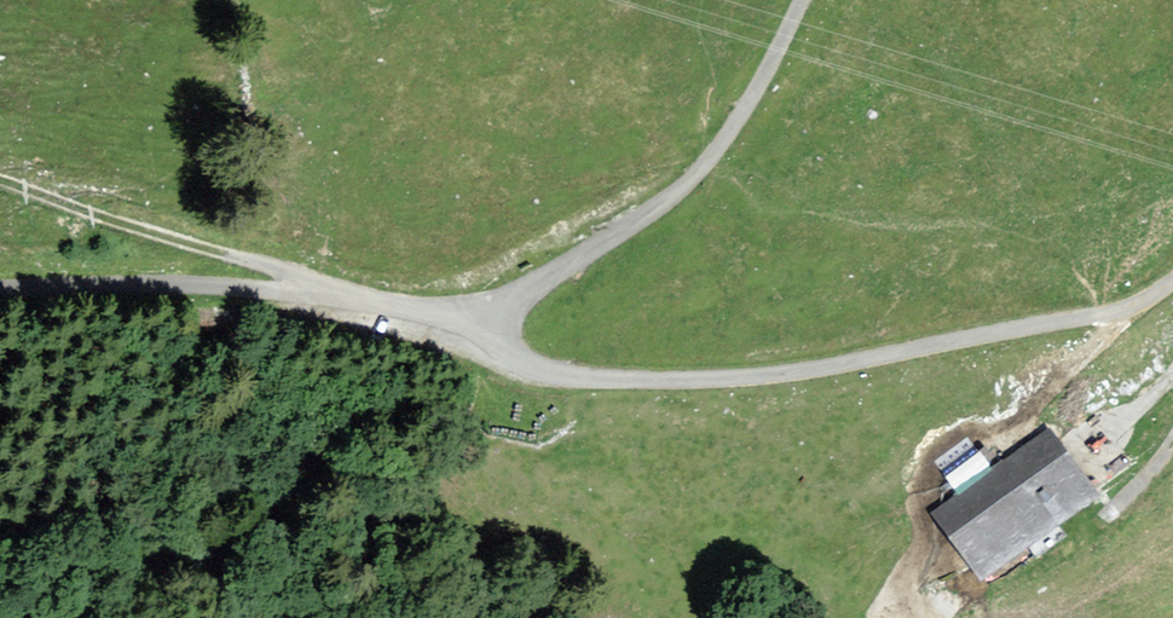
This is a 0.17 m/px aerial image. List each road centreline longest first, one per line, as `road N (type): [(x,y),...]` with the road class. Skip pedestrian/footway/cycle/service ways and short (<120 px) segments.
road 1 (unclassified): [(1172,277),(1108,318),(741,384),(584,383),(529,366),(480,322),(303,290),(0,292)]
road 2 (track): [(303,290),(241,258),(0,186)]
road 3 (track): [(480,322),(701,164)]
road 4 (track): [(701,164),(772,69),(807,0)]

